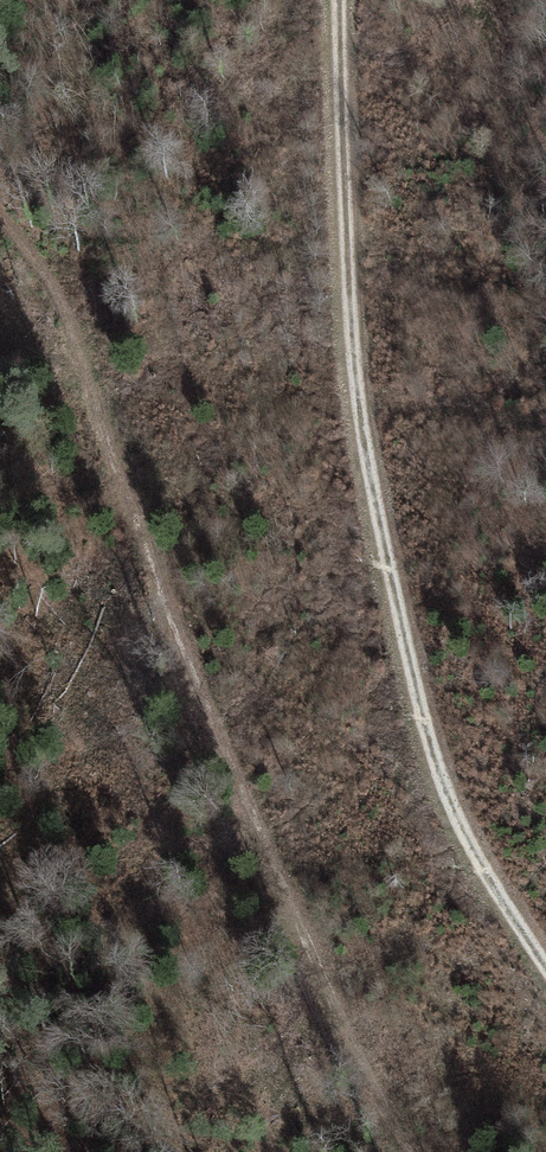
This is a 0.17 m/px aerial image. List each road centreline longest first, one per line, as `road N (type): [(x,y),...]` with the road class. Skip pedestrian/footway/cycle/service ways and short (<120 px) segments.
road 1 (track): [(341,0),(344,182),(380,558),(456,820),(545,950)]
road 2 (track): [(412,1151),(181,650),(44,271)]

